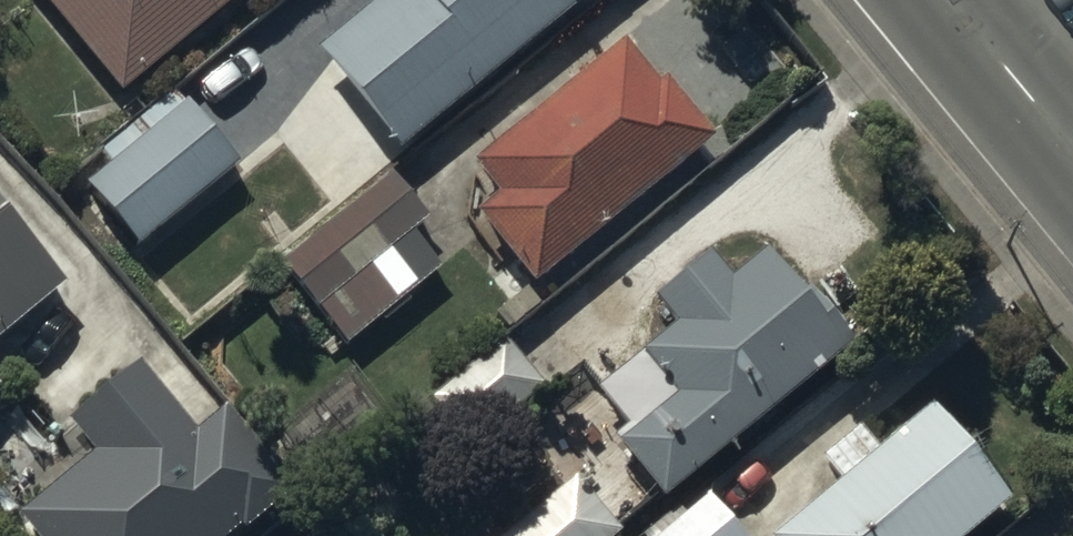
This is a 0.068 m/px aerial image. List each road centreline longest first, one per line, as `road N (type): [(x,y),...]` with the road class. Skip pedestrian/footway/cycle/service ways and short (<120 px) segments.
road 1 (secondary): [(1072,151),(949,0)]

